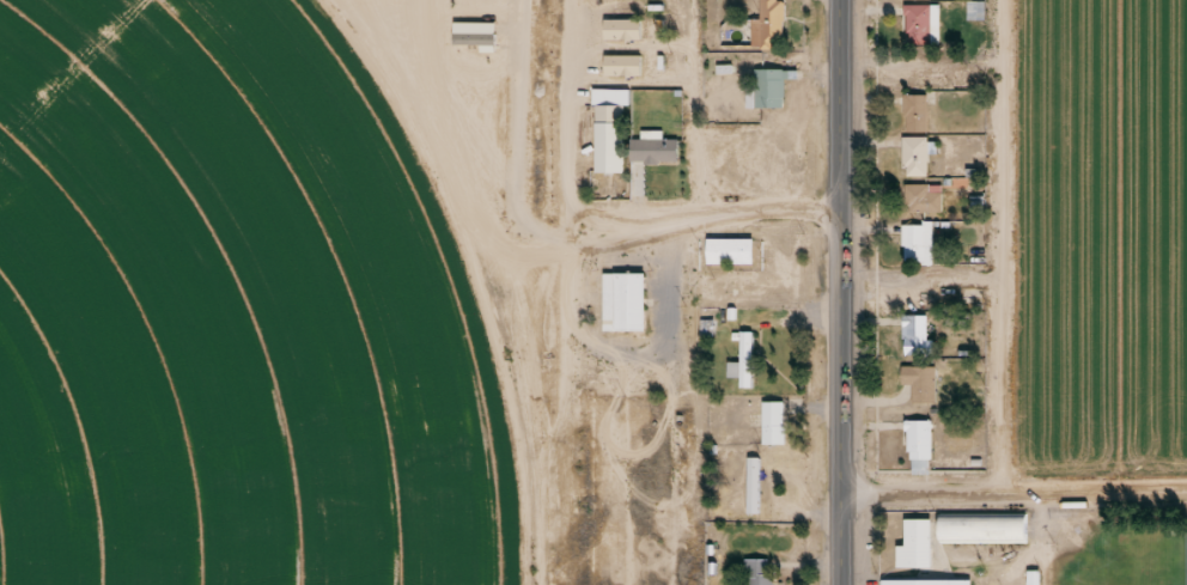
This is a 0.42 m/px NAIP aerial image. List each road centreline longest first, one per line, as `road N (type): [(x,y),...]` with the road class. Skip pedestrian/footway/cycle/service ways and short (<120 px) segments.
road 1 (tertiary): [(843,584),(841,0)]
road 2 (residential): [(1186,493),(844,489)]
road 3 (residential): [(839,211),(590,215)]
road 4 (residential): [(590,215),(573,199),(571,0)]

